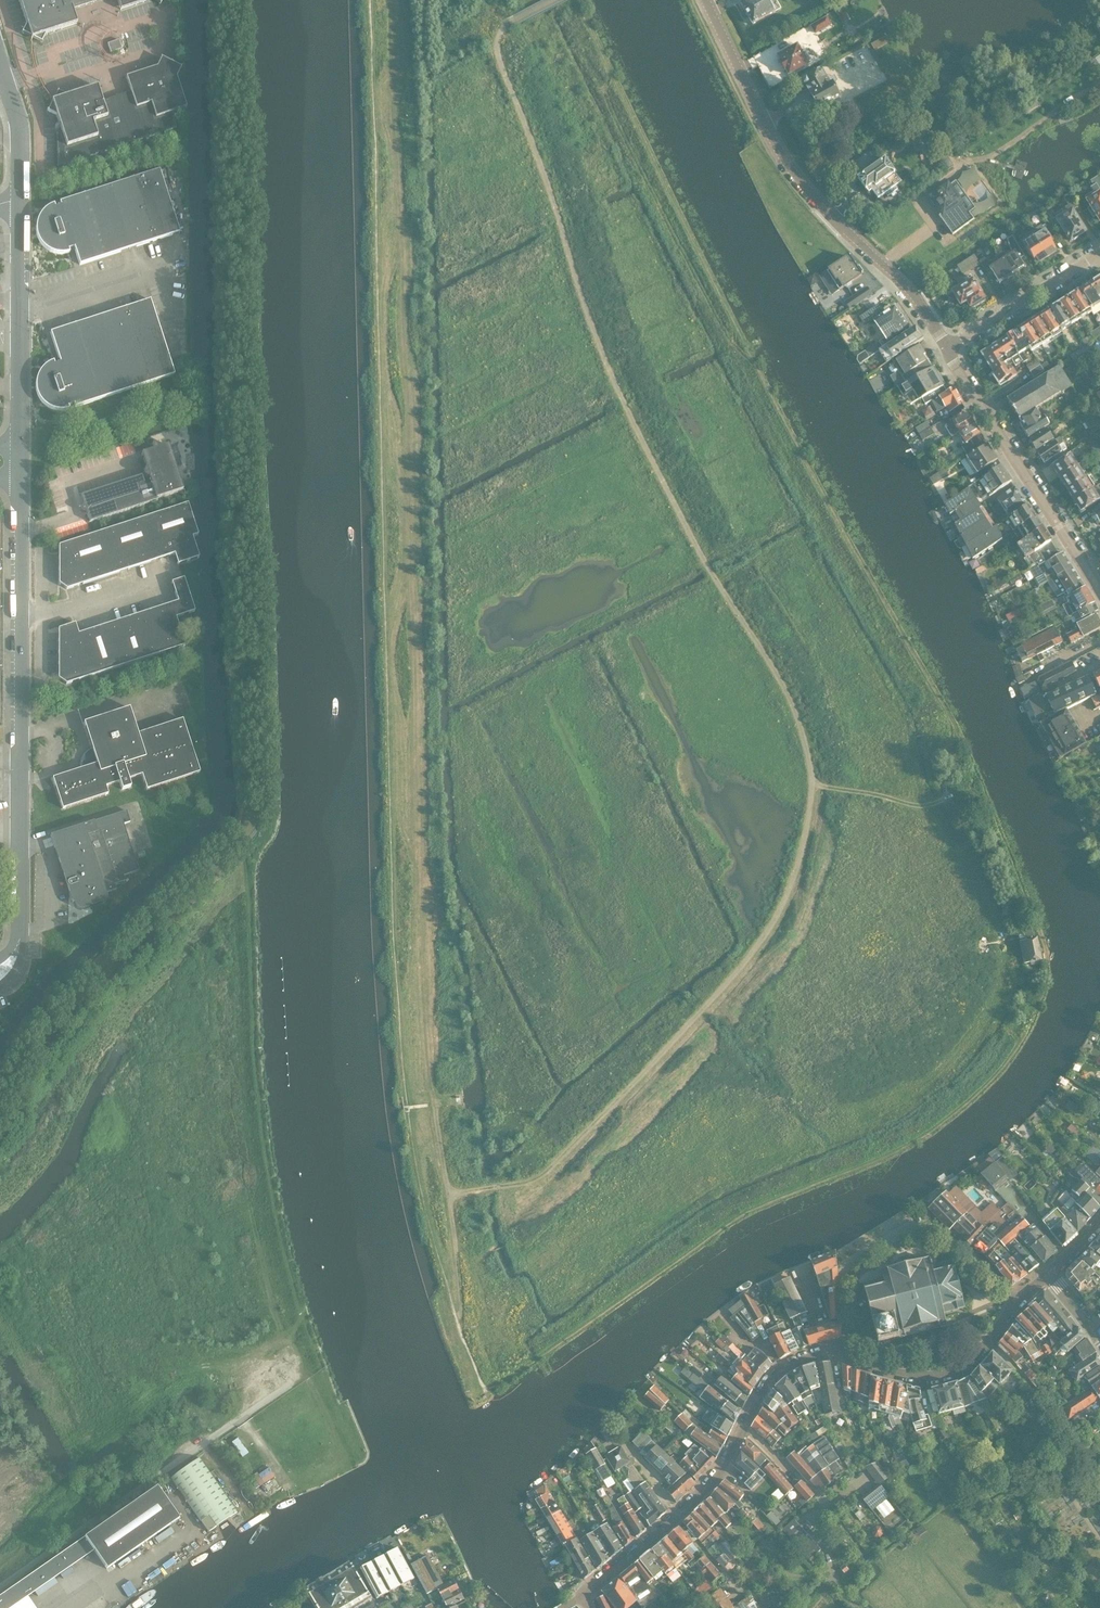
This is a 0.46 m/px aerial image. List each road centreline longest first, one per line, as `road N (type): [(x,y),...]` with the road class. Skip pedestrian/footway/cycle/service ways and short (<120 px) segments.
road 1 (track): [(404,156),(413,843),(433,1104)]
road 2 (unclassified): [(18,954),(17,471)]
road 3 (tertiary): [(948,350),(906,285),(791,170),(703,0)]
road 4 (residential): [(582,1598),(712,1481),(765,1393),(794,1362),(847,1354)]
road 5 (residential): [(1017,1301),(922,1221),(841,1267),(847,1354)]
road 6 (tertiary): [(1099,594),(948,350)]
road 7 (unclassified): [(17,440),(19,198)]
road 8 (residential): [(847,1354),(894,1372),(947,1373),(973,1359),(1017,1301)]
road 9 (tertiary): [(948,350),(1096,255)]
road 10 (unclassified): [(19,198),(21,127),(0,62)]

